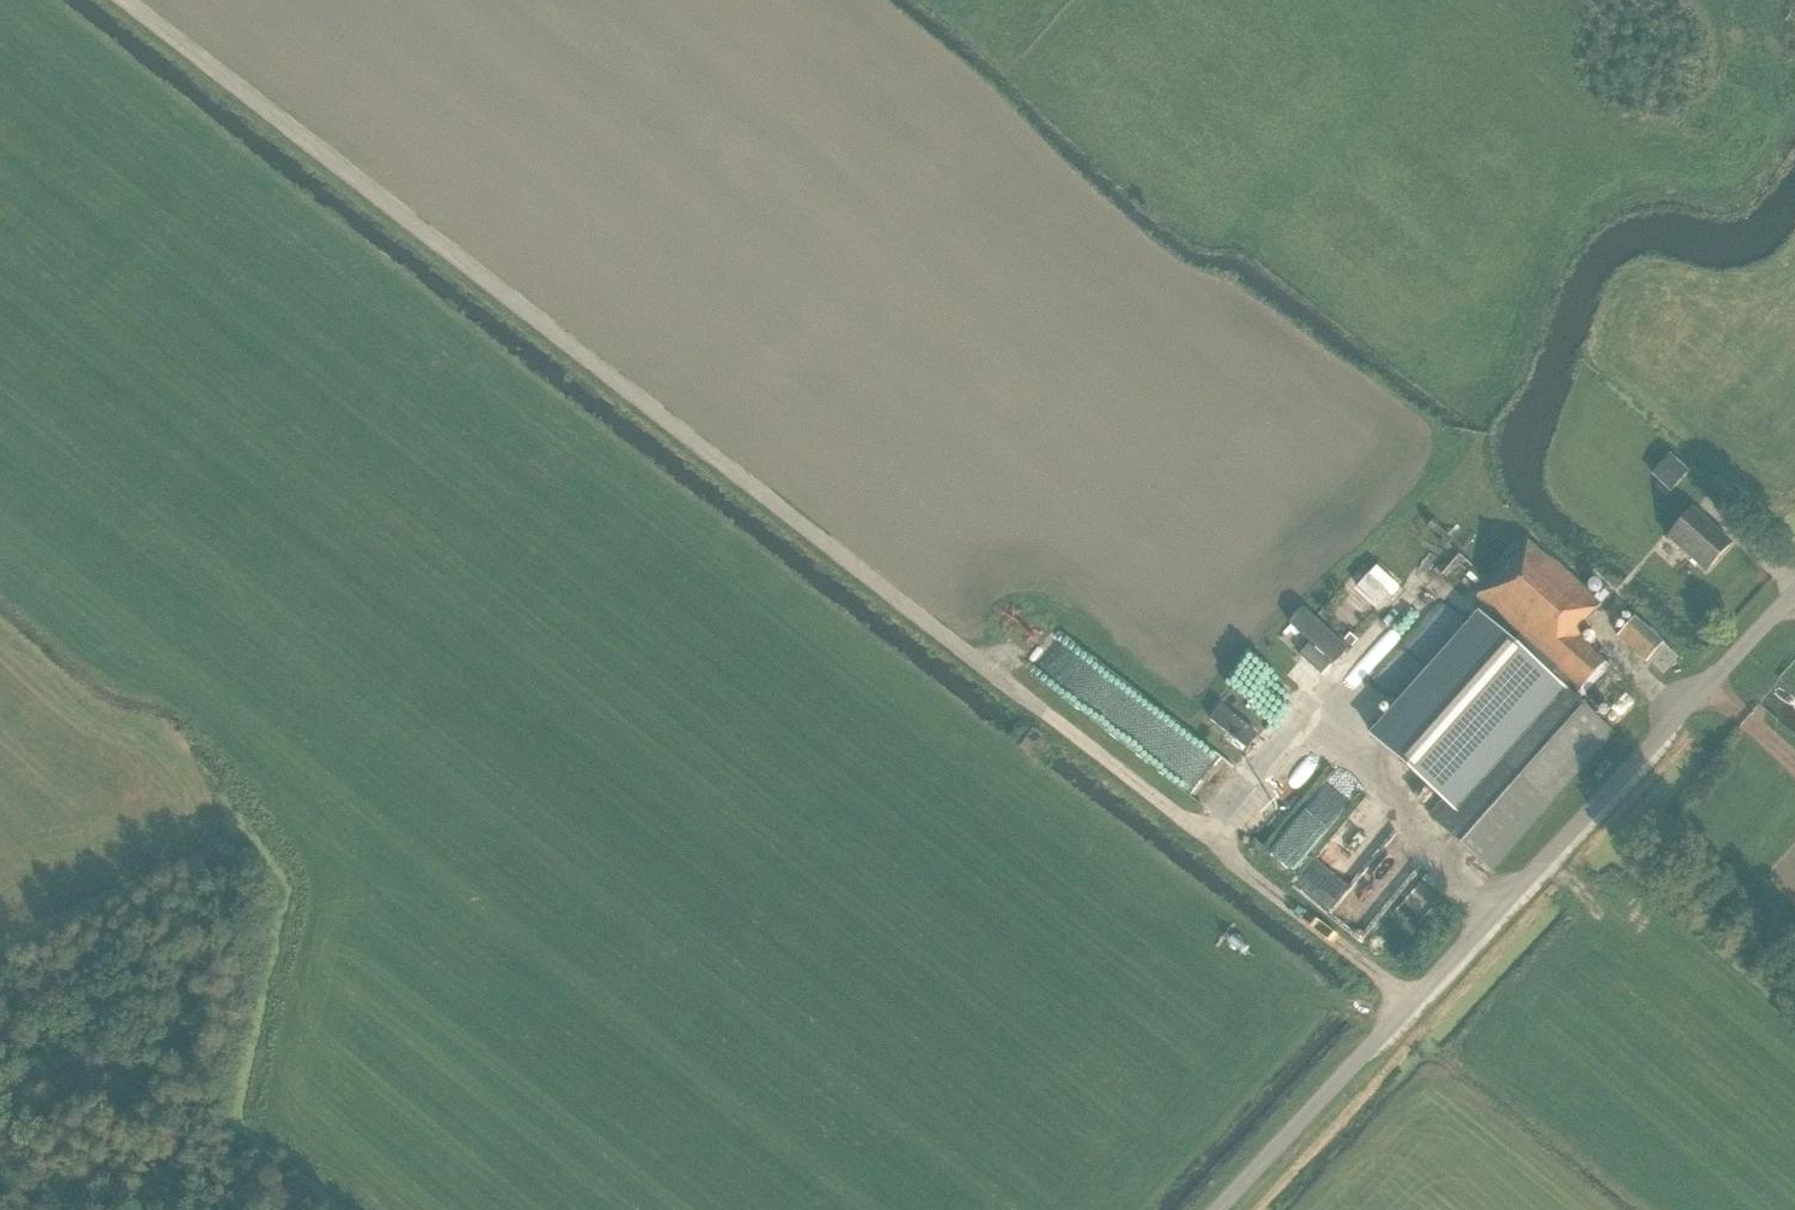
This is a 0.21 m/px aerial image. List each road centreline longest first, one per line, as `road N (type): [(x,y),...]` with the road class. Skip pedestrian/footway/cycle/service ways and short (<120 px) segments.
road 1 (track): [(1415,1000),(127,0)]
road 2 (unclassified): [(1217,1209),(1794,591)]

